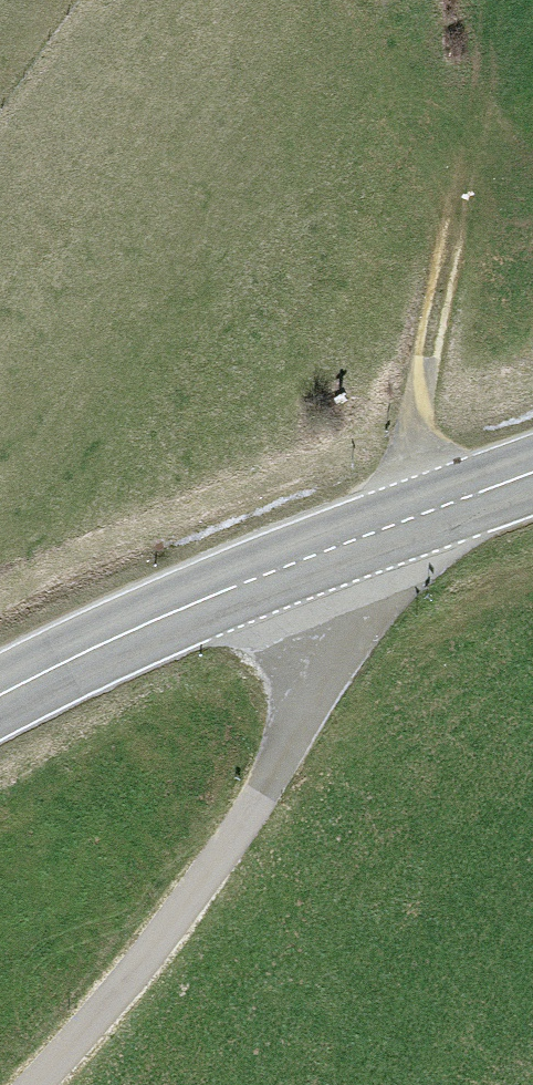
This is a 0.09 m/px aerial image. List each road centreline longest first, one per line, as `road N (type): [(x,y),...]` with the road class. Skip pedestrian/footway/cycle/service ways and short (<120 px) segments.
road 1 (track): [(463,212),(385,526),(342,650),(255,812),(46,1084)]
road 2 (primary): [(532,471),(117,635),(0,691)]

